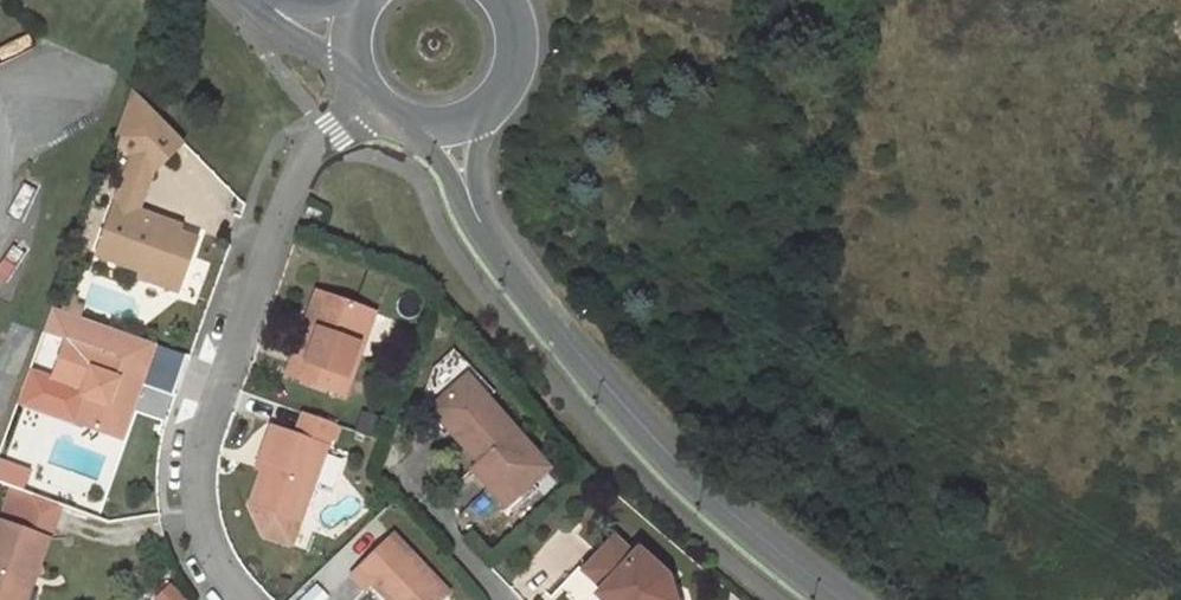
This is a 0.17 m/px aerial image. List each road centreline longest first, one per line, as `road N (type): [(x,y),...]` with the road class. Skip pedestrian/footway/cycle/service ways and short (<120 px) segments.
road 1 (residential): [(246,599),(209,541),(199,441),(312,153),(369,103)]
road 2 (secondary): [(485,226),(519,281),(667,451),(842,599)]
road 3 (secondary): [(489,117),(523,66),(525,39),(510,0)]
road 4 (secondary): [(405,129),(445,165),(485,226)]

